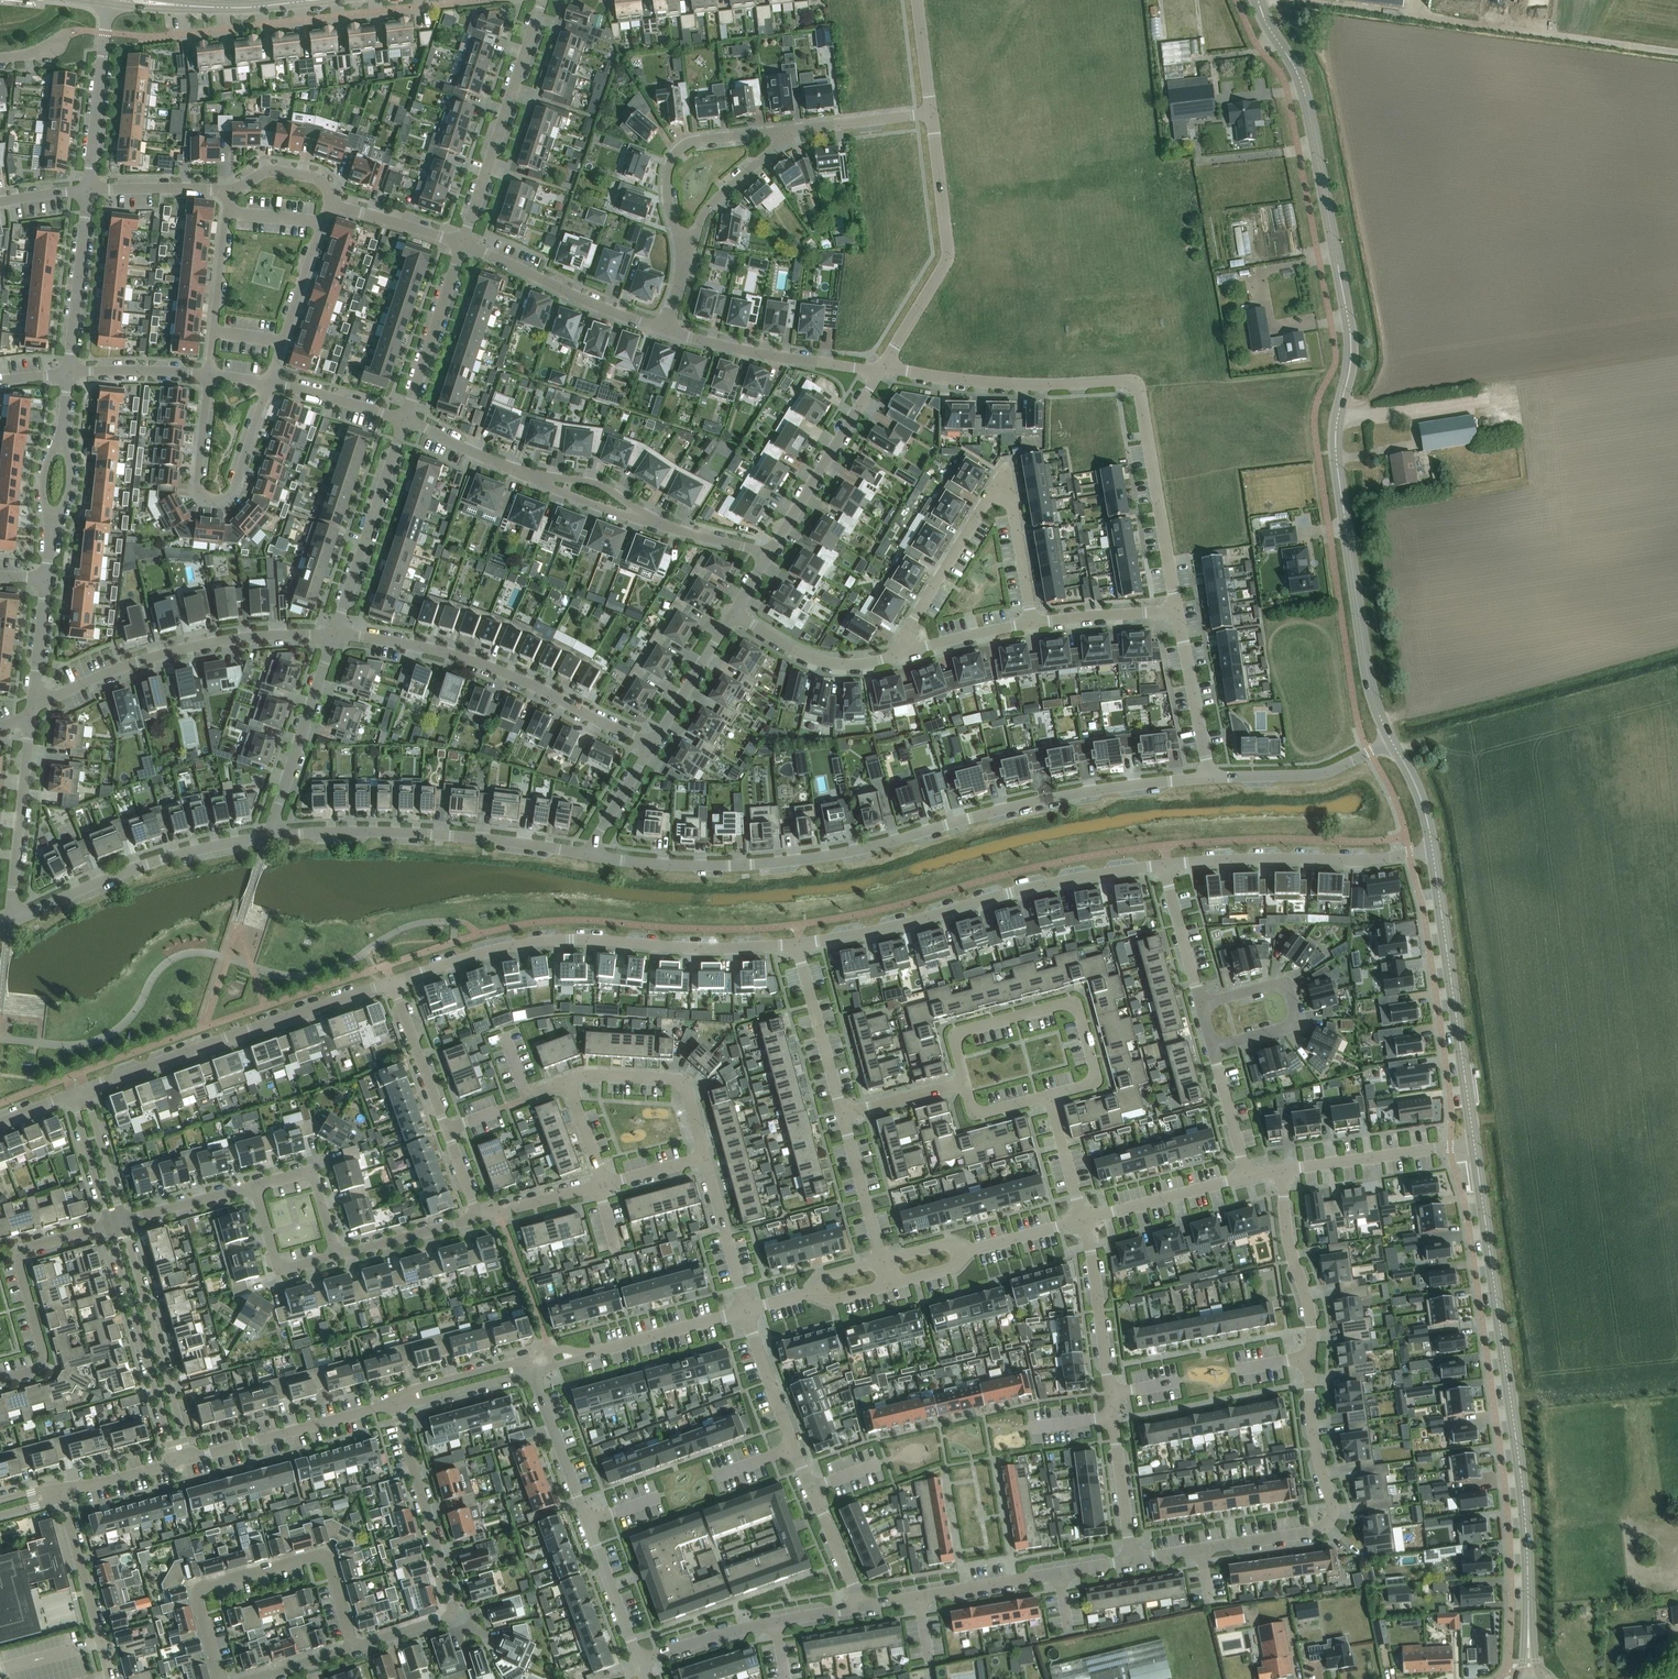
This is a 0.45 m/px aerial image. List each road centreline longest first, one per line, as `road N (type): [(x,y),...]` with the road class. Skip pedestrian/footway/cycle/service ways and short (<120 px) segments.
road 1 (tertiary): [(1391,740),(1368,673),(1337,460),(1349,324),(1305,95),(1258,0)]
road 2 (residential): [(592,856),(687,866),(805,860),(1053,798),(1210,777)]
road 3 (residential): [(1138,1566),(1337,1533),(1315,1437),(1309,1303),(1290,1251),(1282,1170)]
road 4 (tertiary): [(1528,1675),(1522,1489),(1474,1143)]
road 5 (residential): [(881,369),(1022,384),(1137,380),(1177,610)]
road 6 (residential): [(392,983),(549,940),(796,944)]
road 7 (residential): [(796,944),(1051,882),(1163,865)]
road 8 (residential): [(1138,1566),(1083,1221)]
road 9 (residential): [(333,636),(478,663),(654,744)]
road 10 (residential): [(392,983),(85,1088)]
road 11 (residential): [(392,1405),(450,1607),(440,1623),(351,1650)]
road 12 (residential): [(273,835),(438,835),(592,856)]
road 13 (residential): [(1031,623),(1013,510),(995,497),(903,638),(903,653)]
road 14 (residential): [(32,711),(179,650),(333,636)]
road 15 (residential): [(1049,1096),(1098,1085),(1074,1004),(950,1036),(959,1086)]
road 16 (residential): [(217,1678),(197,1593),(309,1560),(327,1567),(351,1650)]
road 17 (tertiary): [(1474,1143),(1432,851)]
road 18 (residential): [(847,1609),(1138,1566)]
road 19 (unknown): [(1137,380),(1085,94)]
road 20 (residential): [(881,369),(947,255),(931,113)]
road 21 (residential): [(1163,865),(1432,851)]
road 22 (residential): [(18,918),(167,857),(273,835)]
road 23 (residential): [(208,374),(196,483),(213,500),(234,489),(269,384)]
road 24 (residential): [(542,0),(462,243)]
road 25 (residential): [(108,1223),(176,1463)]
road 26 (residential): [(190,1459),(120,1220)]
road 27 (residential): [(0,1376),(39,1357),(24,1266),(29,1249),(108,1223)]
road 28 (residential): [(685,259),(667,195),(675,154),(693,141),(795,129)]
road 29 (residential): [(404,421),(333,636)]
road 30 (residential): [(1214,1051),(1299,1029),(1288,982),(1201,1004)]
road 31 (residential): [(462,243),(665,330)]
road 32 (residential): [(665,330),(881,369)]
road 33 (residential): [(769,553),(881,369)]
road 34 (residential): [(639,1660),(847,1609)]
road 35 (unknown): [(931,113),(1141,86)]
road 36 (residential): [(392,1405),(190,1459)]
road 37 (residential): [(32,711),(12,893),(18,918)]
road 38 (residential): [(333,636),(273,835)]
road 39 (residential): [(690,534),(596,483),(504,467)]
road 40 (residential): [(504,467),(690,534)]
road 41 (residential): [(1474,1143),(1282,1170)]
road 42 (residential): [(269,384),(330,203)]
road 43 (residential): [(108,2),(88,191)]
road 44 (residential): [(1210,777),(1321,775),(1391,740)]
road 45 (residential): [(696,1156),(677,1083),(589,1077),(566,1084)]
road 46 (residential): [(462,243),(404,421)]
road 47 (residential): [(88,191),(68,374)]
road 48 (residential): [(733,613),(817,659),(861,665),(903,653)]
road 49 (residential): [(227,192),(208,374)]
road 50 (residential): [(842,1116),(796,944)]
road 51 (residential): [(685,259),(706,209),(795,129)]
road 52 (residential): [(1177,610),(1210,777)]
road 53 (residential): [(1247,1177),(1083,1221)]
road 54 (residential): [(793,1454),(847,1609)]
road 55 (residential): [(533,1371),(589,1524)]
road 56 (residential): [(746,1311),(696,1156)]
road 57 (residential): [(746,1311),(592,1354)]
road 58 (residential): [(445,1128),(392,983)]
road 59 (residential): [(65,404),(43,477),(49,554)]
road 60 (residential): [(62,1494),(102,1642)]
road 61 (residential): [(654,744),(733,613)]
road 62 (residential): [(49,554),(69,485),(65,404)]
road 63 (residential): [(882,1262),(842,1116)]
road 64 (residential): [(746,1311),(793,1454)]
road 65 (residential): [(334,1254),(477,1218)]
road 66 (residential): [(530,1358),(416,1389),(392,1405)]
road 67 (residential): [(1031,623),(1177,610)]
road 68 (residential): [(392,1405),(533,1371)]
road 69 (residential): [(589,1524),(639,1660)]
road 70 (residential): [(1201,1004),(1163,865)]
road 71 (residential): [(252,1179),(305,1169),(334,1254)]
road 72 (residential): [(252,1179),(284,1265),(334,1254)]
road 73 (residential): [(68,374),(208,374)]
road 74 (residential): [(269,384),(404,421)]
road 75 (residential): [(88,191),(227,192)]
road 76 (residential): [(120,1220),(252,1179)]
road 77 (residential): [(330,203),(462,243)]
road 78 (residential): [(795,129),(931,113)]
road 79 (residential): [(120,1220),(85,1088)]
road 80 (residential): [(72,1093),(108,1223)]
road 81 (residential): [(46,579),(32,711)]
road 82 (residential): [(903,653),(1031,623)]
road 83 (residential): [(1247,1177),(1214,1051)]
road 84 (residential): [(1083,1221),(1049,1096)]
road 85 (residential): [(602,1184),(477,1218)]
road 86 (residential): [(592,856),(654,744)]
road 87 (residential): [(227,192),(273,170),(318,179),(330,203)]
road 88 (residential): [(842,1116),(959,1086)]

